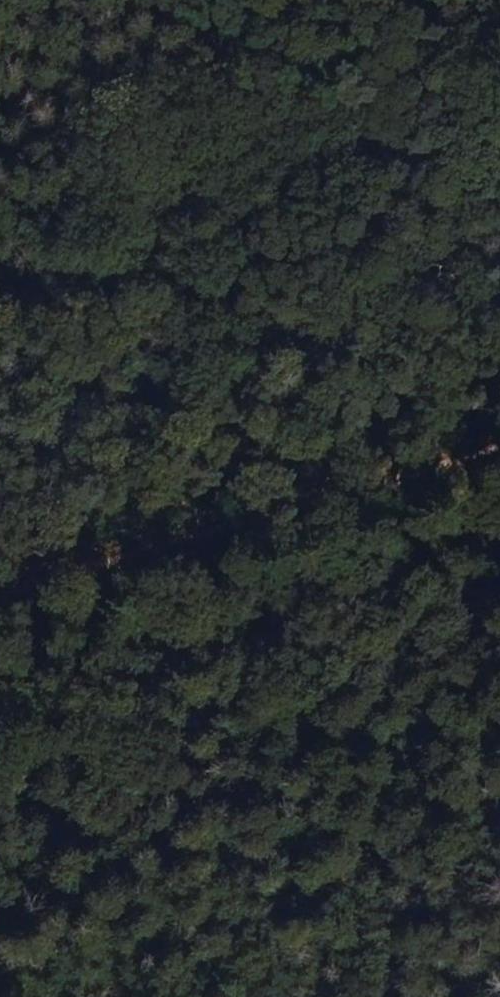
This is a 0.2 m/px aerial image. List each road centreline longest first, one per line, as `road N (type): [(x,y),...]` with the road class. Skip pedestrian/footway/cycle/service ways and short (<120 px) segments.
road 1 (track): [(0,536),(499,408)]

